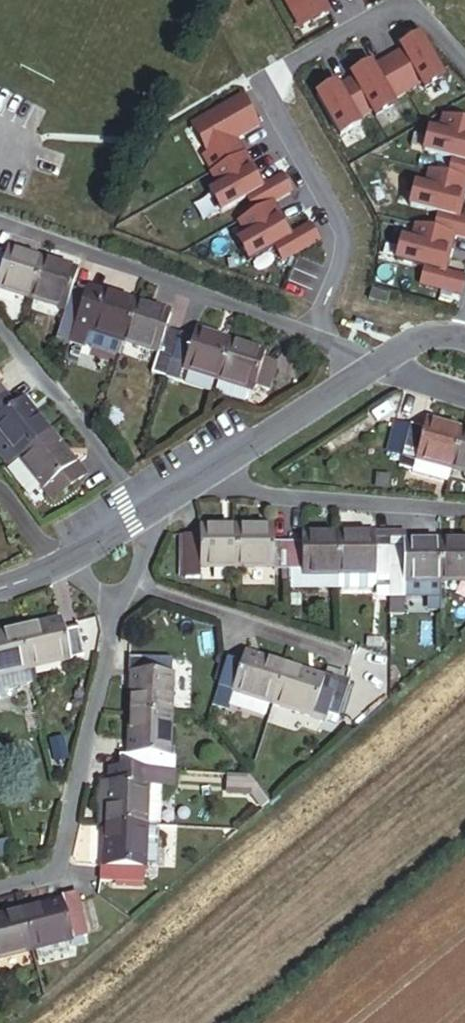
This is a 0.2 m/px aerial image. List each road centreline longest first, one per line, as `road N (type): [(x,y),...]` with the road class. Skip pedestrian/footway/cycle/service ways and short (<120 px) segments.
road 1 (residential): [(309,334),(335,275),(338,223),(258,80),(386,10),(405,8),(464,61)]
road 2 (residential): [(116,603),(61,860),(39,878),(0,888)]
road 3 (residential): [(0,221),(309,334)]
road 4 (residential): [(216,467),(254,491),(464,511)]
road 5 (residential): [(146,512),(0,331)]
road 6 (residential): [(138,580),(351,658)]
road 7 (residential): [(368,369),(216,467)]

